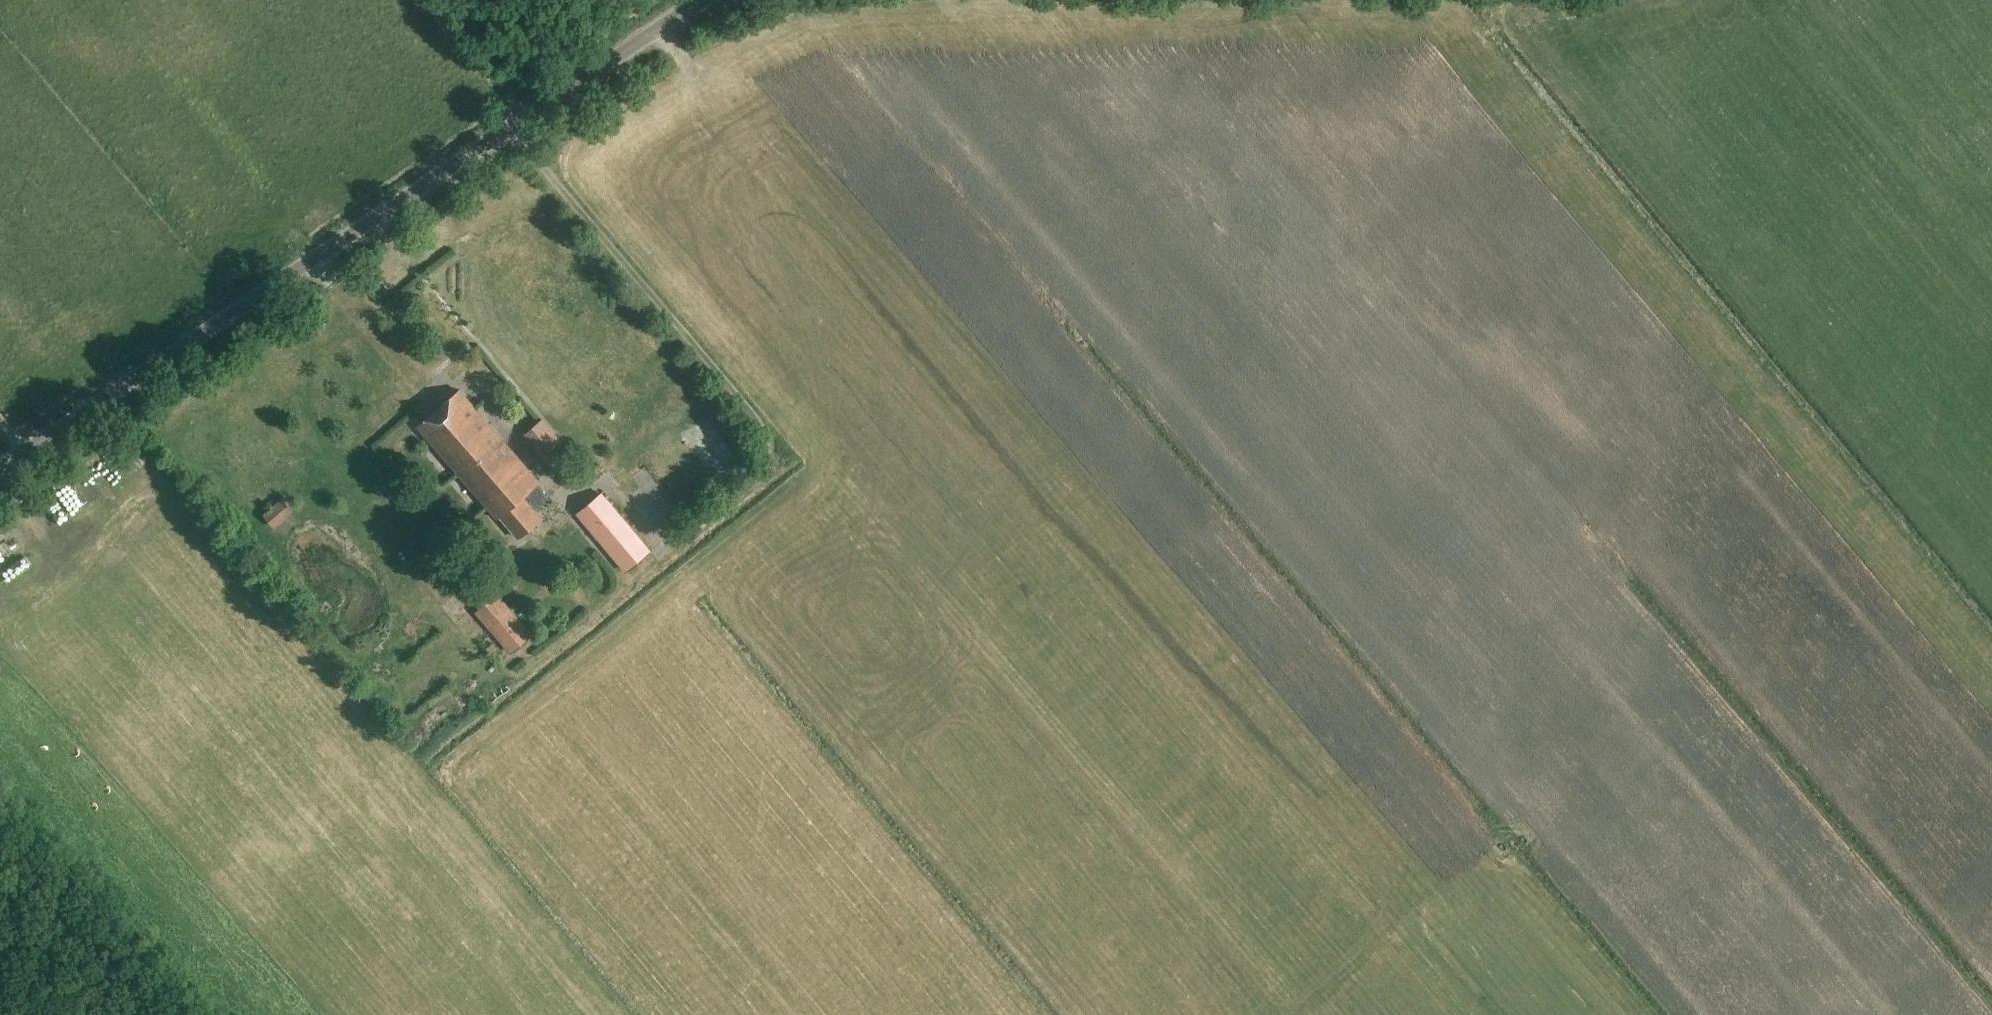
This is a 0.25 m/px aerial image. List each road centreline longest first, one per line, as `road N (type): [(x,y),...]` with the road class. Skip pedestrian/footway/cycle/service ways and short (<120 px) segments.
road 1 (unclassified): [(0,465),(706,0)]
road 2 (track): [(522,119),(426,0)]

